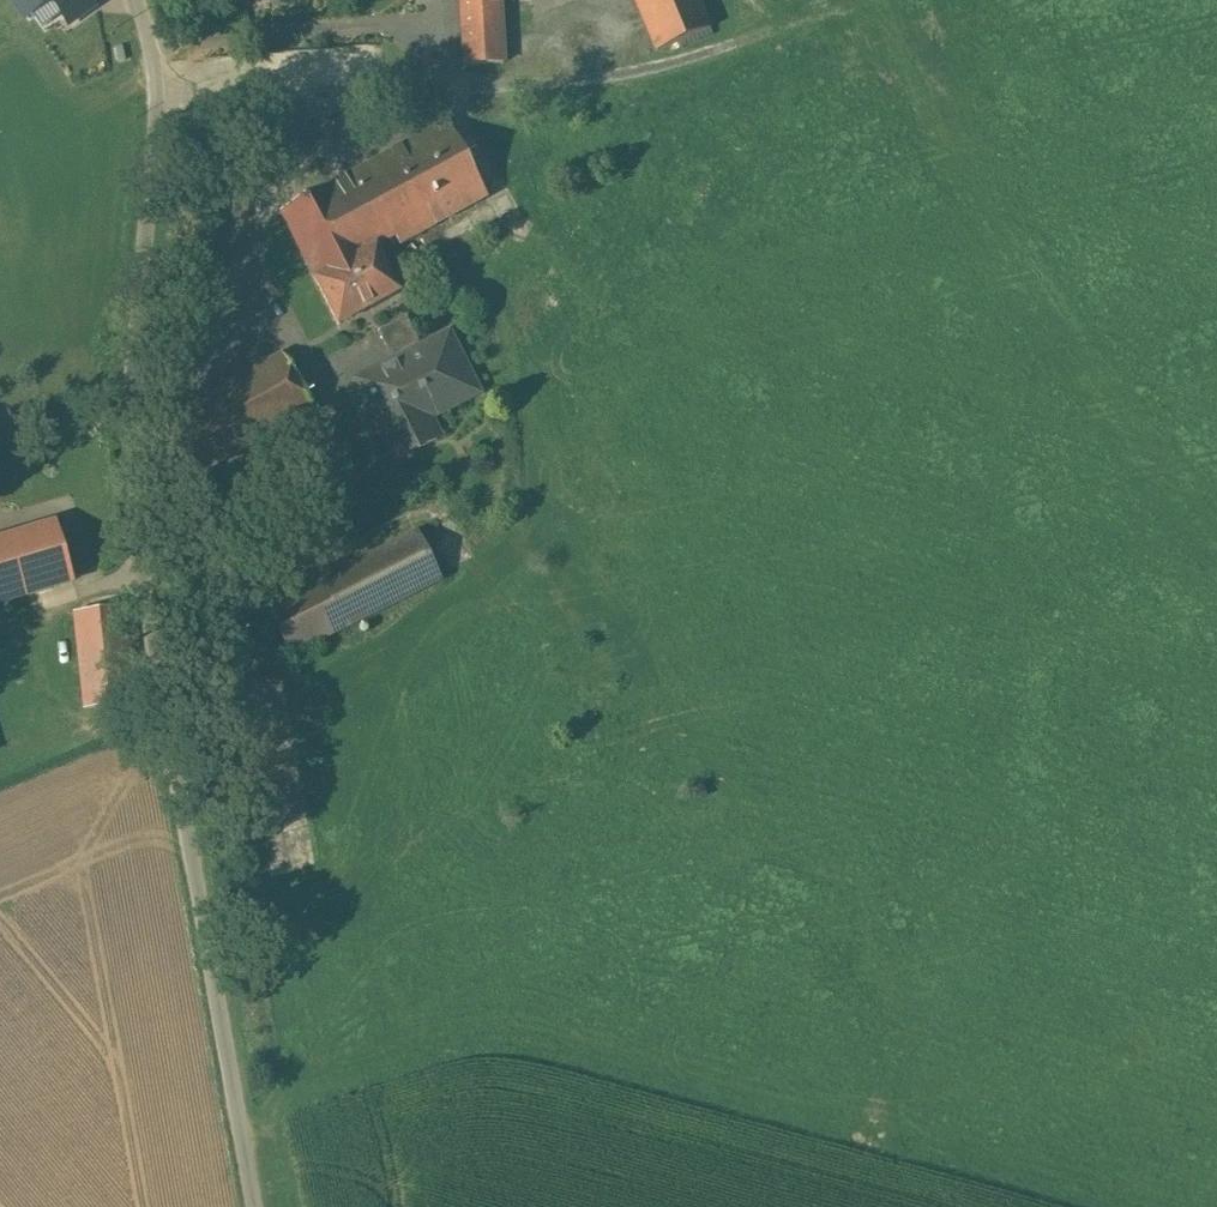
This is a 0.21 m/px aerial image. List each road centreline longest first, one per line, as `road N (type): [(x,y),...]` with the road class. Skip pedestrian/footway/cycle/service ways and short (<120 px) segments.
road 1 (unclassified): [(254,1206),(139,514),(133,290),(156,72),(134,0)]
road 2 (track): [(0,431),(131,377)]

